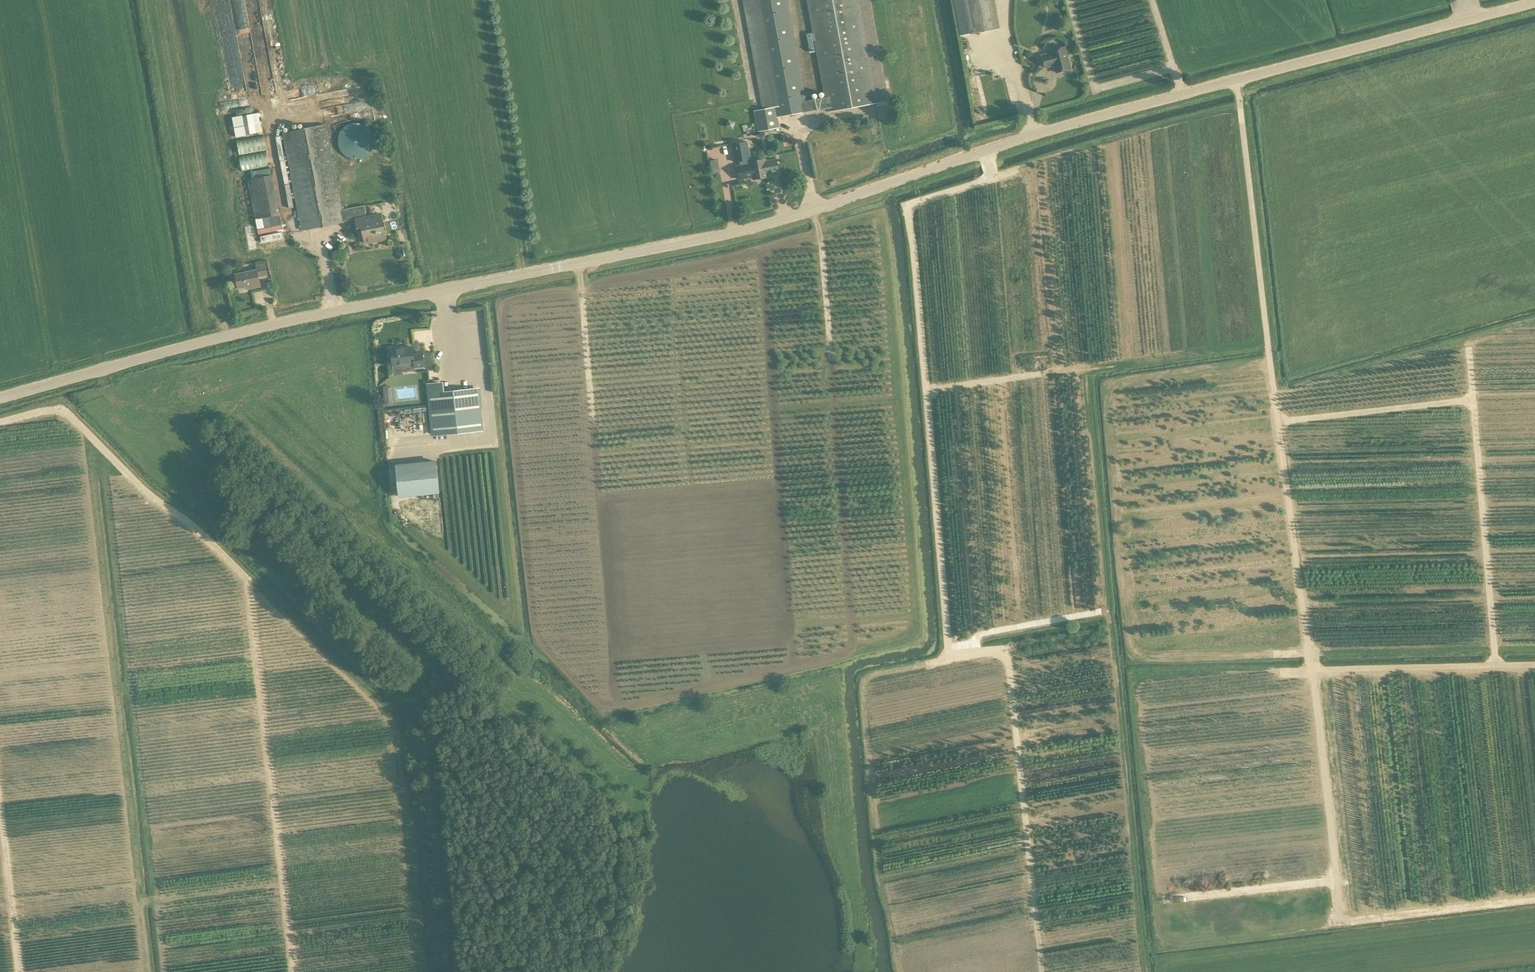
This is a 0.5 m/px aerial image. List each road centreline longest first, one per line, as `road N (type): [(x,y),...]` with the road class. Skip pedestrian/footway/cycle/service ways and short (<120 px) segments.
road 1 (unclassified): [(0,397),(305,322),(740,231),(1033,135),(1534,2)]
road 2 (track): [(1534,664),(1312,673),(1237,81)]
road 3 (track): [(294,971),(248,579),(64,410),(48,410)]
road 4 (track): [(1312,673),(1340,919)]
road 5 (track): [(0,812),(19,971)]

